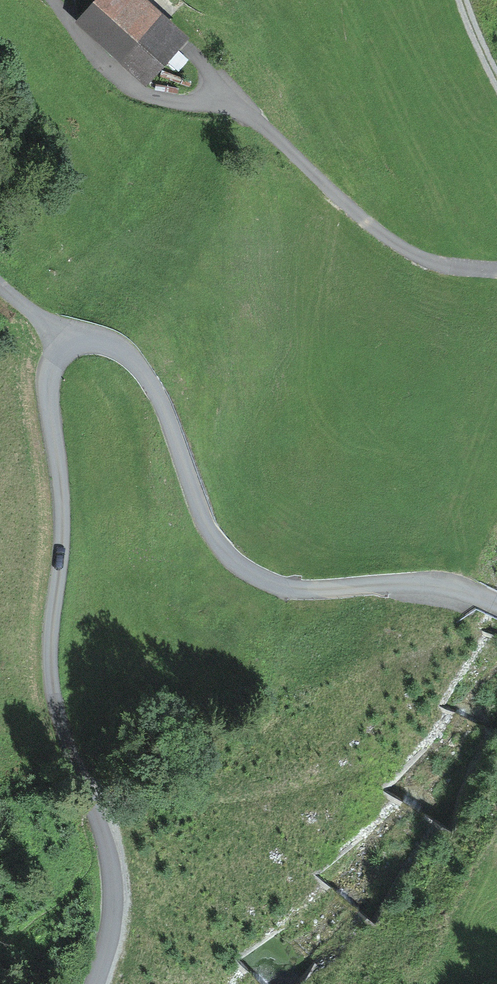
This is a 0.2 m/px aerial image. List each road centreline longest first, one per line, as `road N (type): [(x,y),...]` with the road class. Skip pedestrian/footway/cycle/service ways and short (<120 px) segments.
road 1 (unclassified): [(98,983),(113,910),(106,845),(59,711),(51,639),(65,551),(48,382),(66,340)]
road 2 (unclassified): [(496,603),(433,588),(294,589),(227,560),(202,515),(175,414),(142,361),(92,333),(66,340)]

